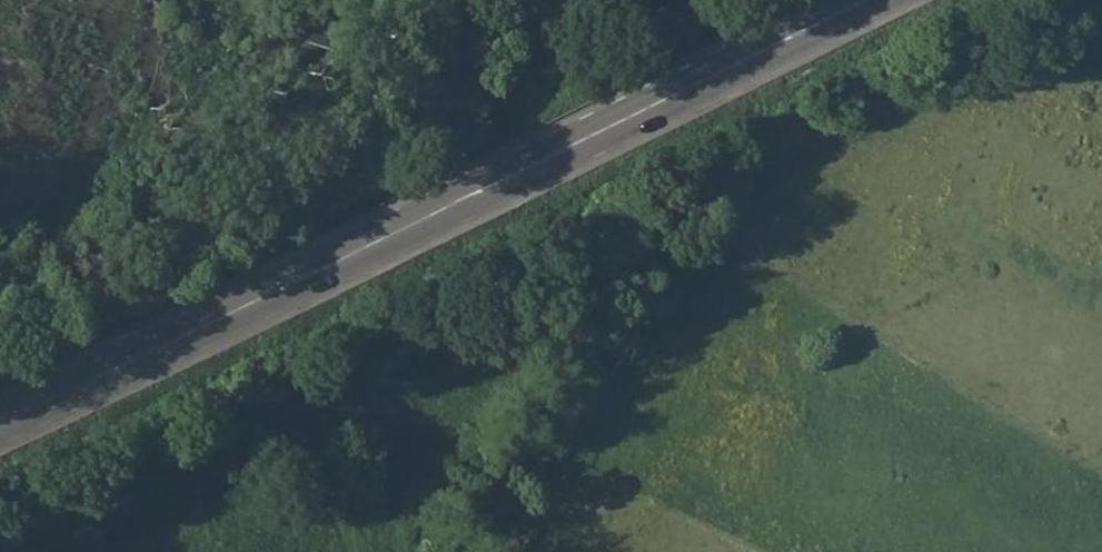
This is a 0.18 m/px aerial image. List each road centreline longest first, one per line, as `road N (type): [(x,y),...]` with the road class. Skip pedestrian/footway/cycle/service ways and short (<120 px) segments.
road 1 (primary): [(0,413),(863,0)]

